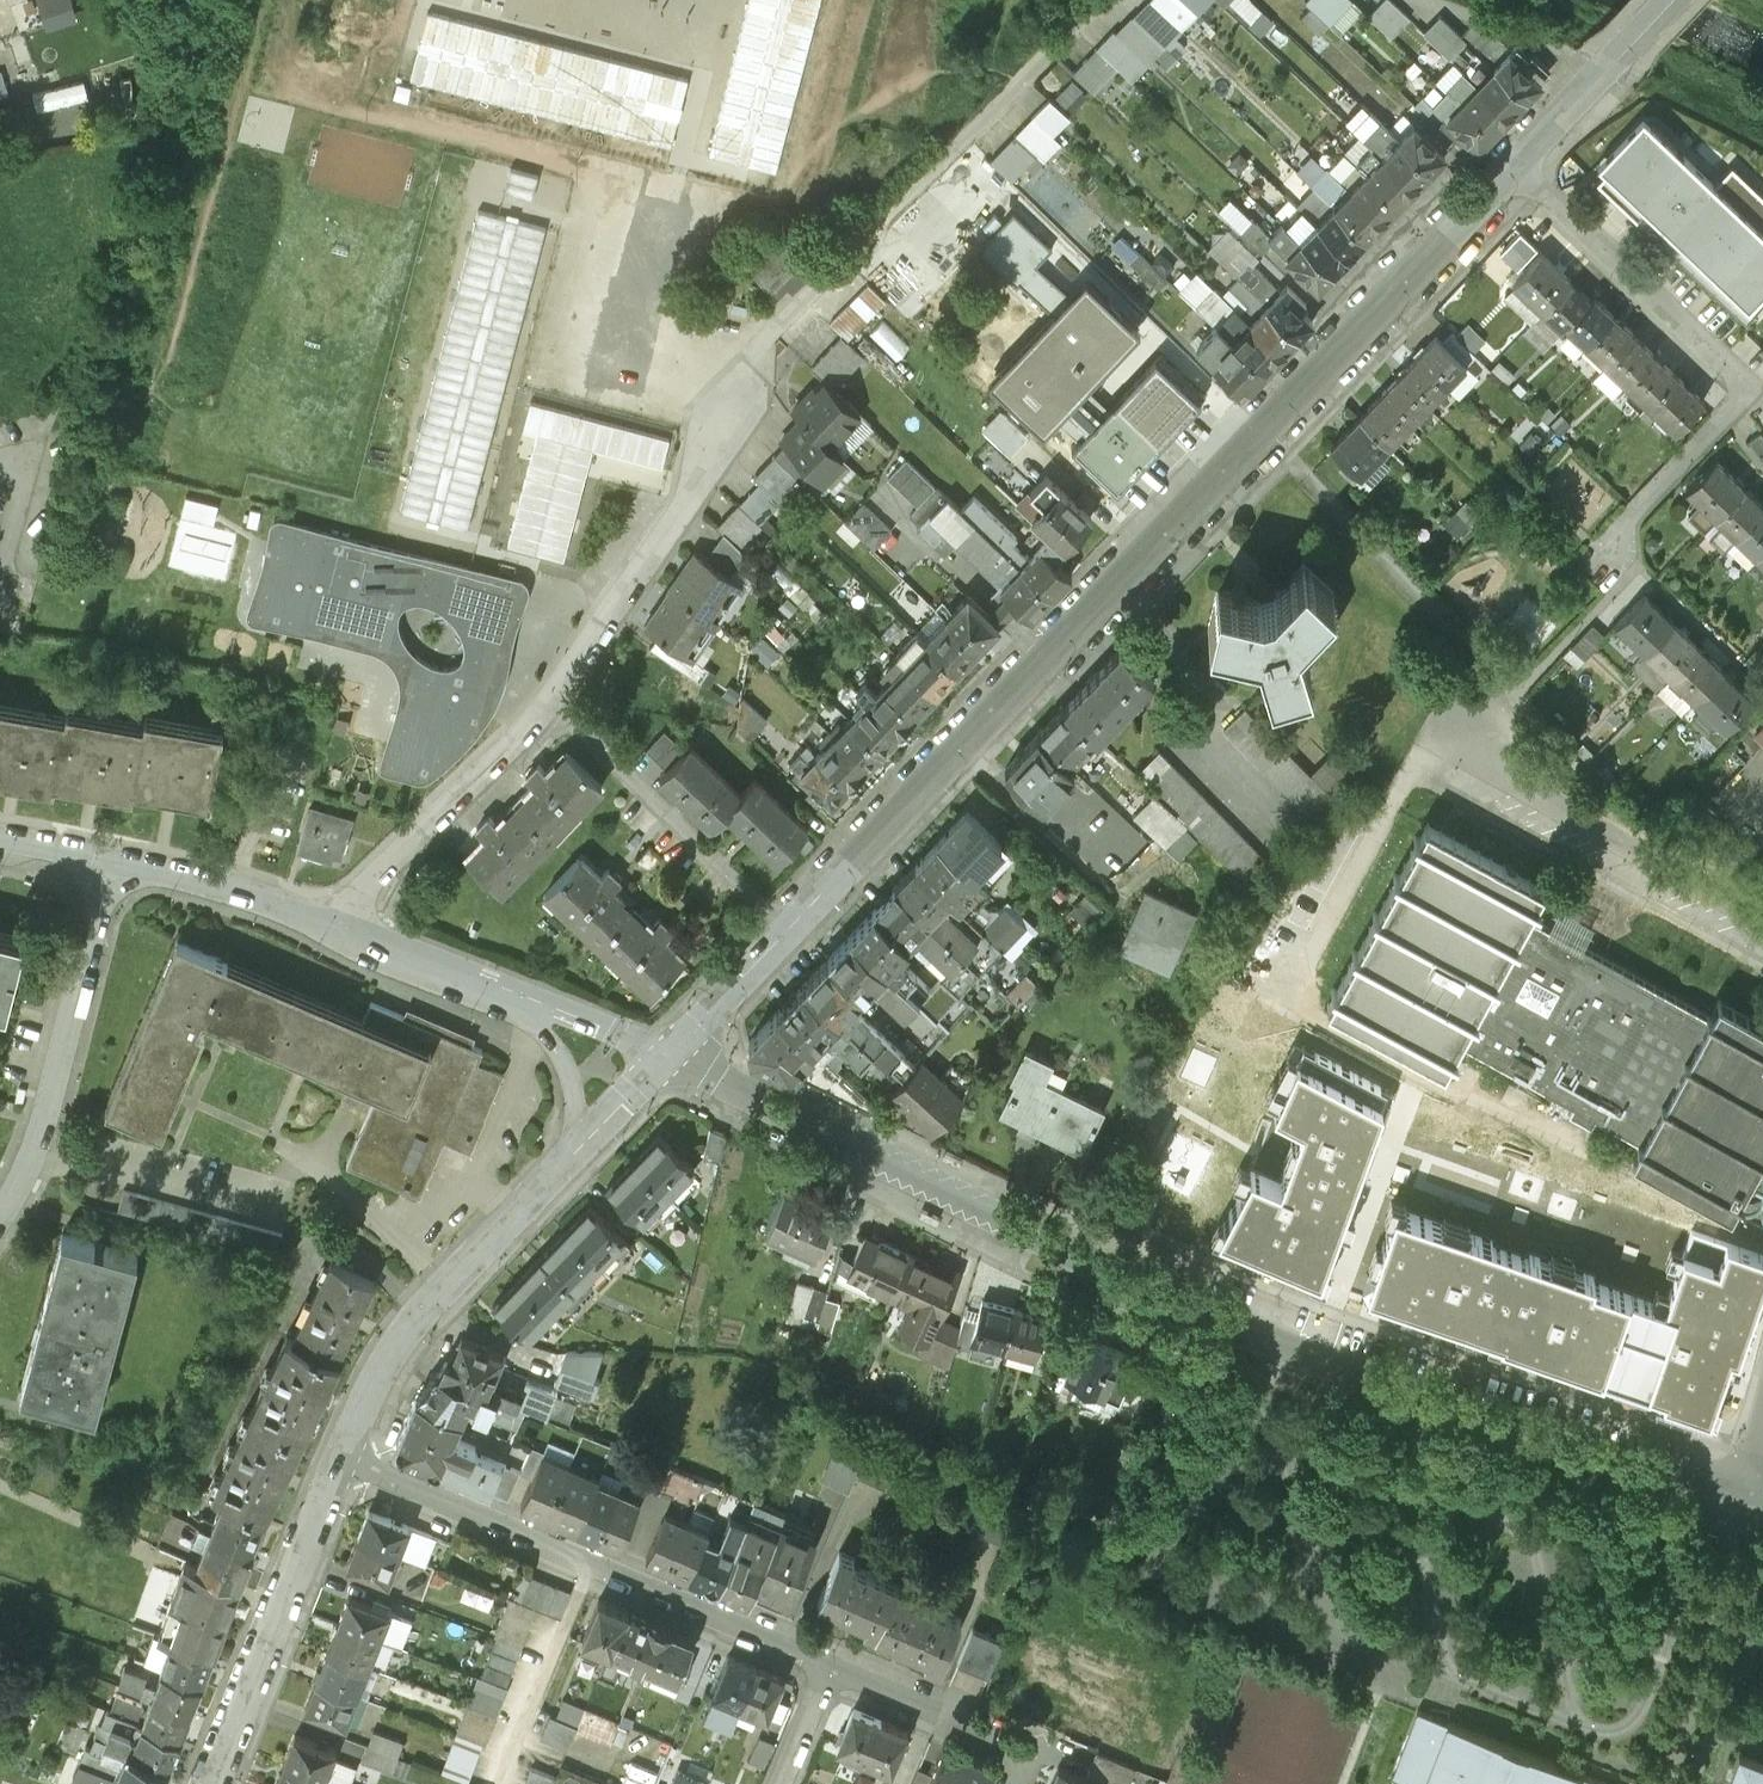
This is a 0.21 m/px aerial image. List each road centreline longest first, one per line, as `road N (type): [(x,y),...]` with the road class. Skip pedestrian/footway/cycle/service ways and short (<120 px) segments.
road 1 (residential): [(1745,1489),(1596,1453),(1321,1360),(671,1060)]
road 2 (residential): [(1518,167),(797,929)]
road 3 (residential): [(345,1457),(829,1663)]
road 4 (residential): [(1518,167),(1740,390),(1732,411),(1637,513),(1618,541),(1624,553)]
road 5 (residential): [(0,1211),(46,1121),(113,862)]
road 6 (residential): [(446,1292),(310,1167),(261,1188),(136,1180)]
road 7 (residential): [(1462,728),(1480,759),(1762,921)]
road 8 (residential): [(345,1457),(214,1783)]
road 9 (residential): [(549,699),(797,929)]
road 10 (residential): [(728,415),(703,481),(549,699)]
road 11 (residential): [(549,699),(362,887),(337,928)]
road 12 (residential): [(337,928),(113,862)]
road 13 (residential): [(1673,0),(1518,167)]
road 14 (residential): [(471,980),(550,1039),(568,1079),(580,1152)]
road 15 (residential): [(671,1060),(471,980)]
road 16 (residential): [(446,1292),(382,1371),(345,1457)]
road 17 (residential): [(580,1152),(446,1292)]
road 18 (residential): [(797,929),(671,1060)]
road 19 (residential): [(829,1663),(968,1719)]
road 20 (residential): [(471,980),(337,928)]
road 21 (residential): [(780,1783),(829,1663)]
road 22 (residential): [(671,1060),(580,1152)]

